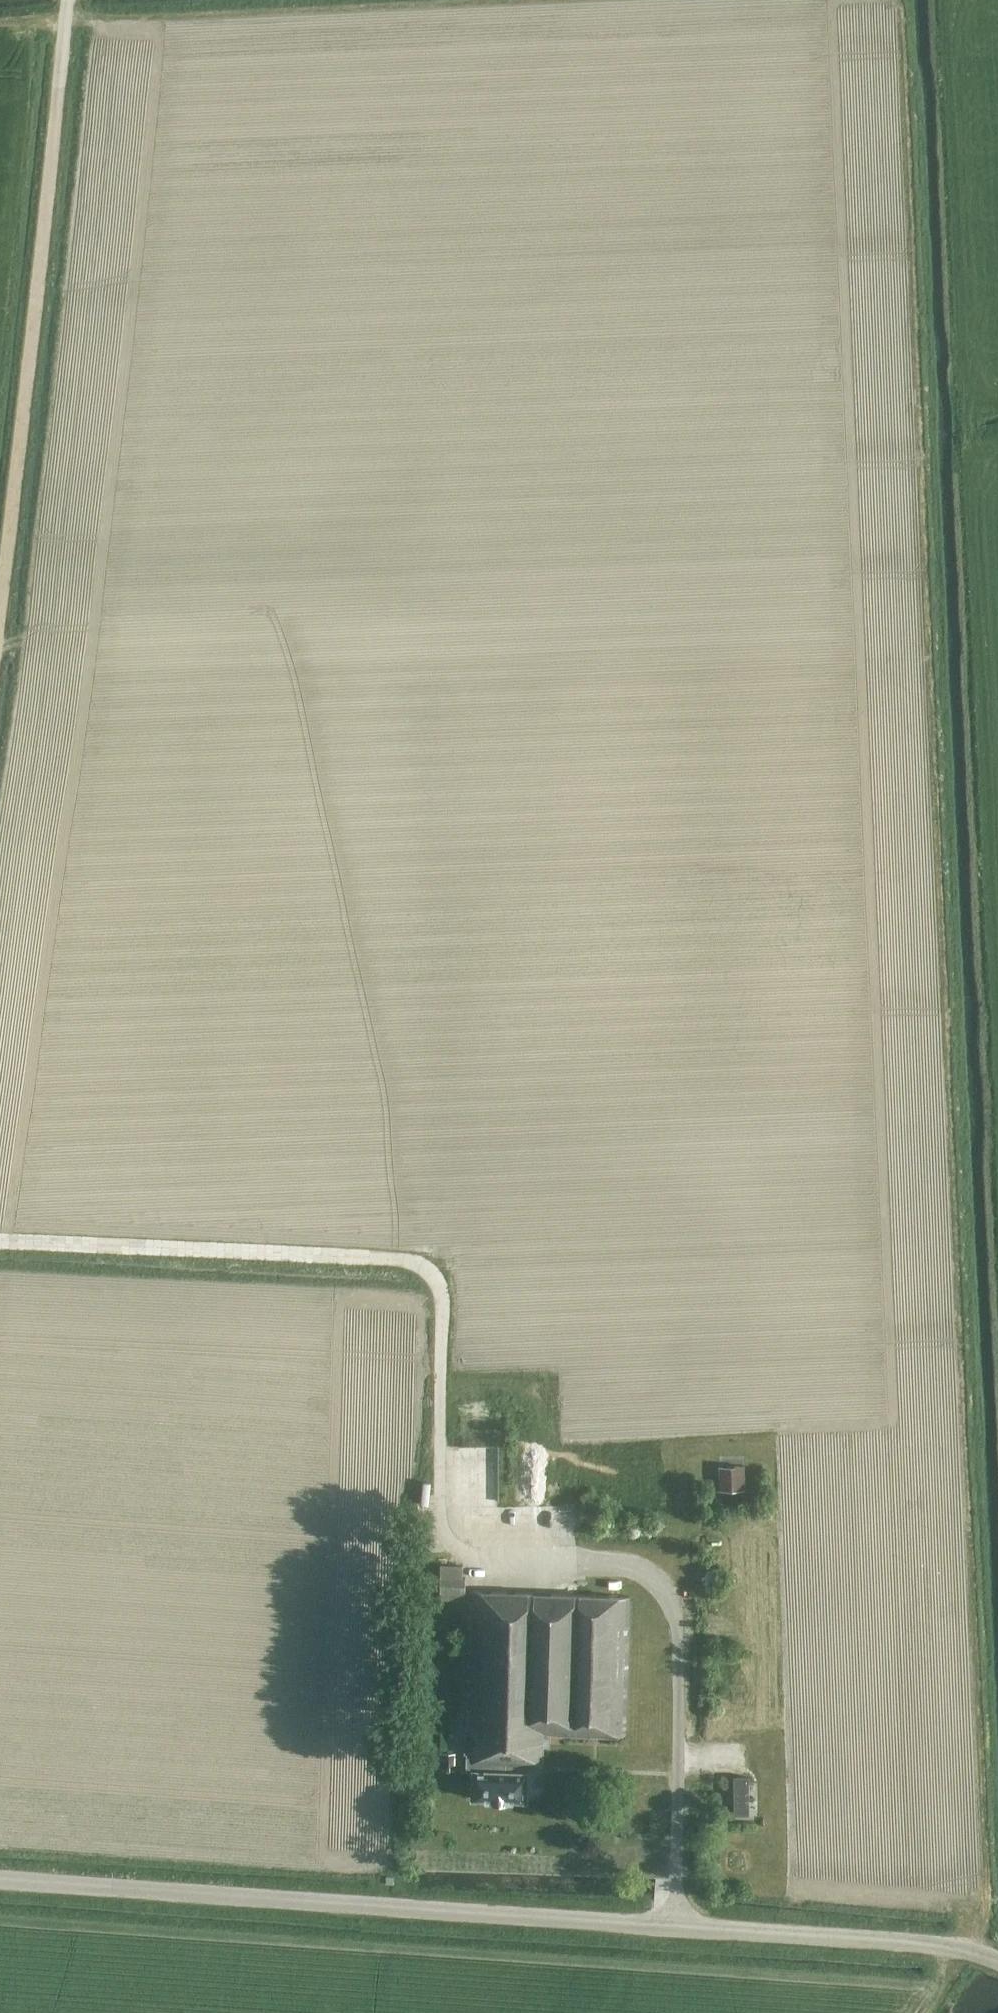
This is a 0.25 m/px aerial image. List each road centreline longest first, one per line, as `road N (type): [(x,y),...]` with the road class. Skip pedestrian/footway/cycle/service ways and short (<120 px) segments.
road 1 (unclassified): [(997,1962),(910,1942),(0,1879)]

